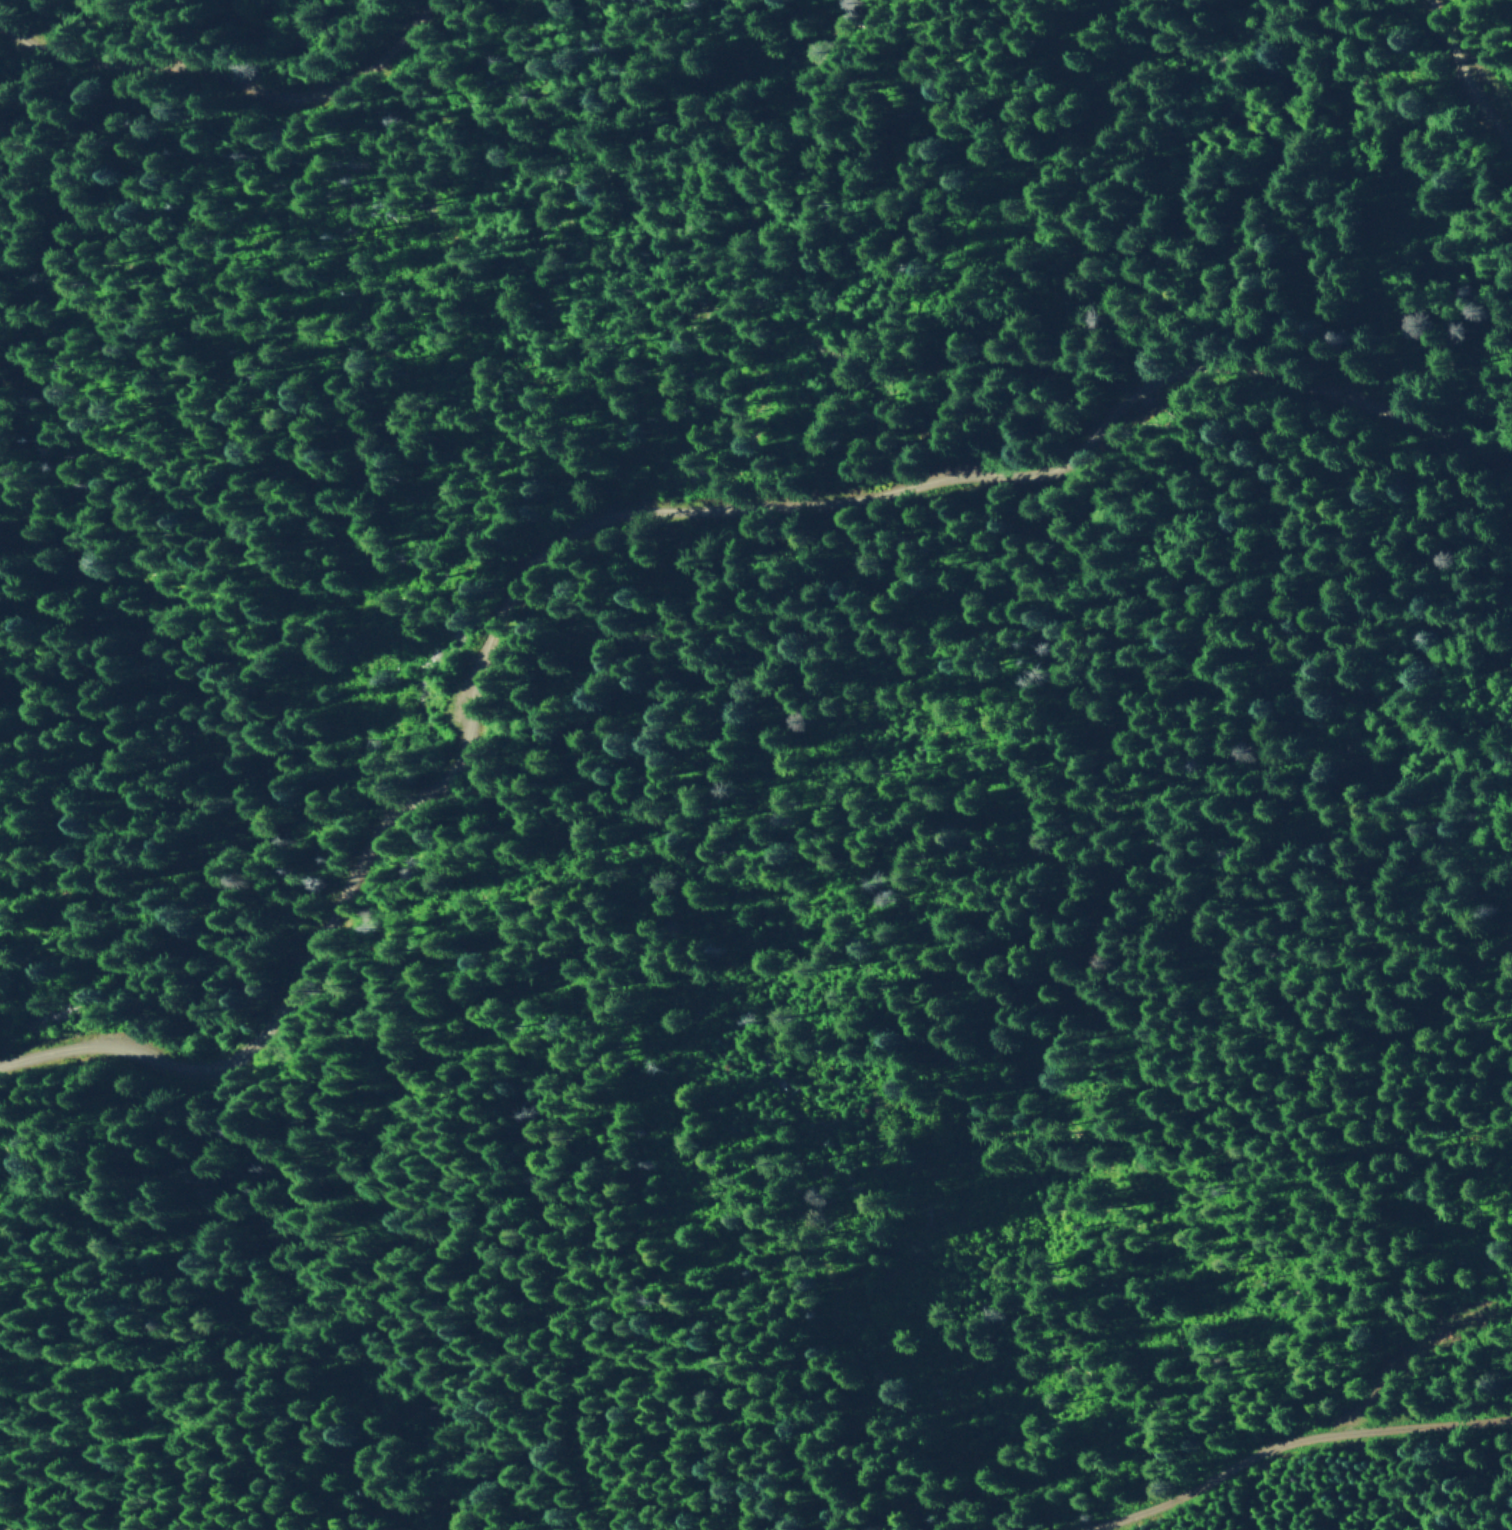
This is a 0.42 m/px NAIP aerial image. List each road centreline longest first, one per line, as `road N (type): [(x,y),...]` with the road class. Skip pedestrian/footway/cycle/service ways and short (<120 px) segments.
road 1 (track): [(0,47),(64,71),(280,102),(363,67),(433,0)]
road 2 (track): [(1117,1529),(1427,1423),(1511,1422)]

